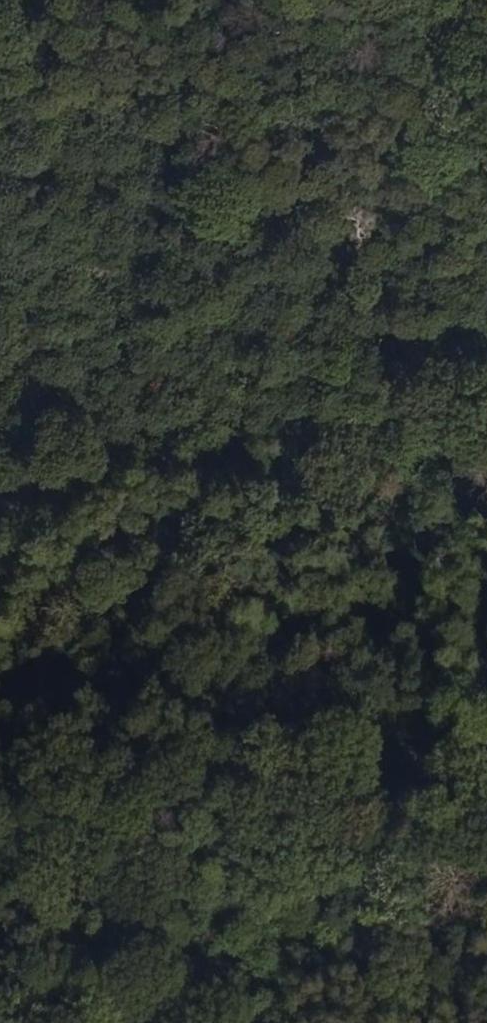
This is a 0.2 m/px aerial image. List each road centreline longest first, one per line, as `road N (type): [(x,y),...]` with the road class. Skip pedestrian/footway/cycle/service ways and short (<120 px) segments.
road 1 (track): [(486,833),(114,1022)]

